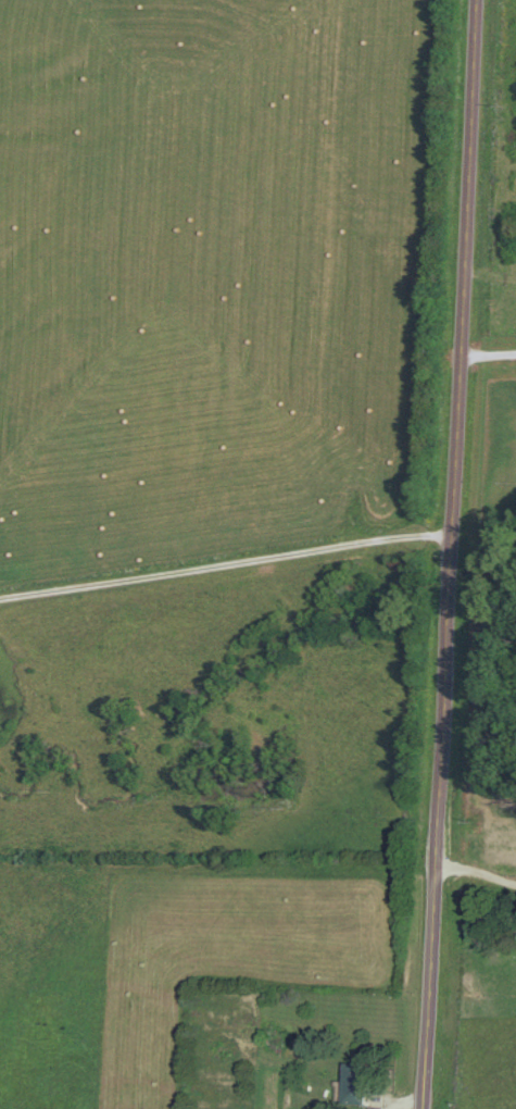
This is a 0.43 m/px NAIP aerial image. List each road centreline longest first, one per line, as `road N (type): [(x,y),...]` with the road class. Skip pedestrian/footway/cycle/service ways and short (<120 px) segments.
road 1 (secondary): [(427,1108),(480,0)]
road 2 (residential): [(455,539),(0,603)]

